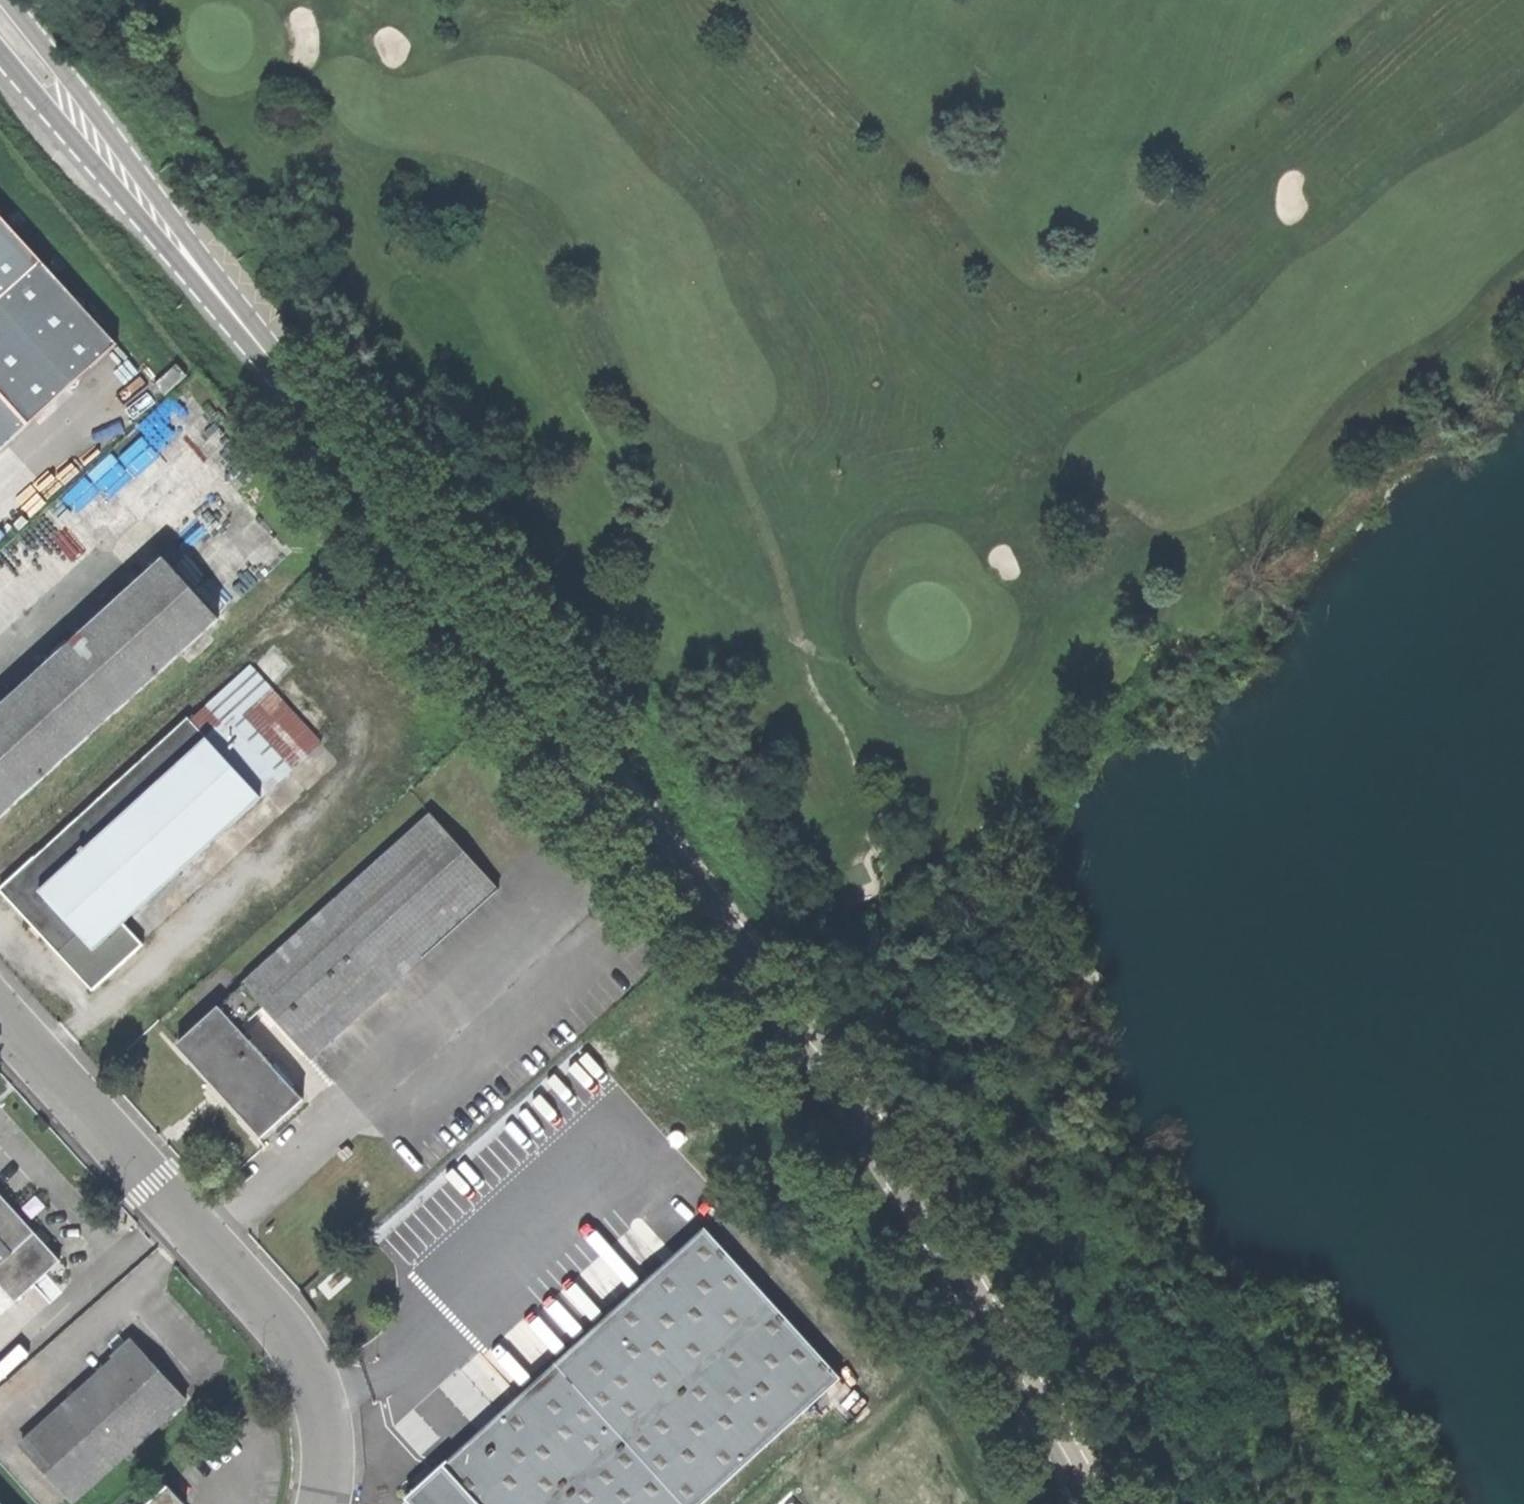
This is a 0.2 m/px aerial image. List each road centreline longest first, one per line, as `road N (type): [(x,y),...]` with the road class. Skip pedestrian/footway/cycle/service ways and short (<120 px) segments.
road 1 (secondary): [(177,250),(760,975),(918,1210),(1084,1503)]
road 2 (unclassified): [(325,1503),(326,1421),(288,1334),(0,1018)]
road 3 (secondary): [(177,250),(53,57),(6,0)]
road 4 (secondary): [(0,66),(177,250)]

